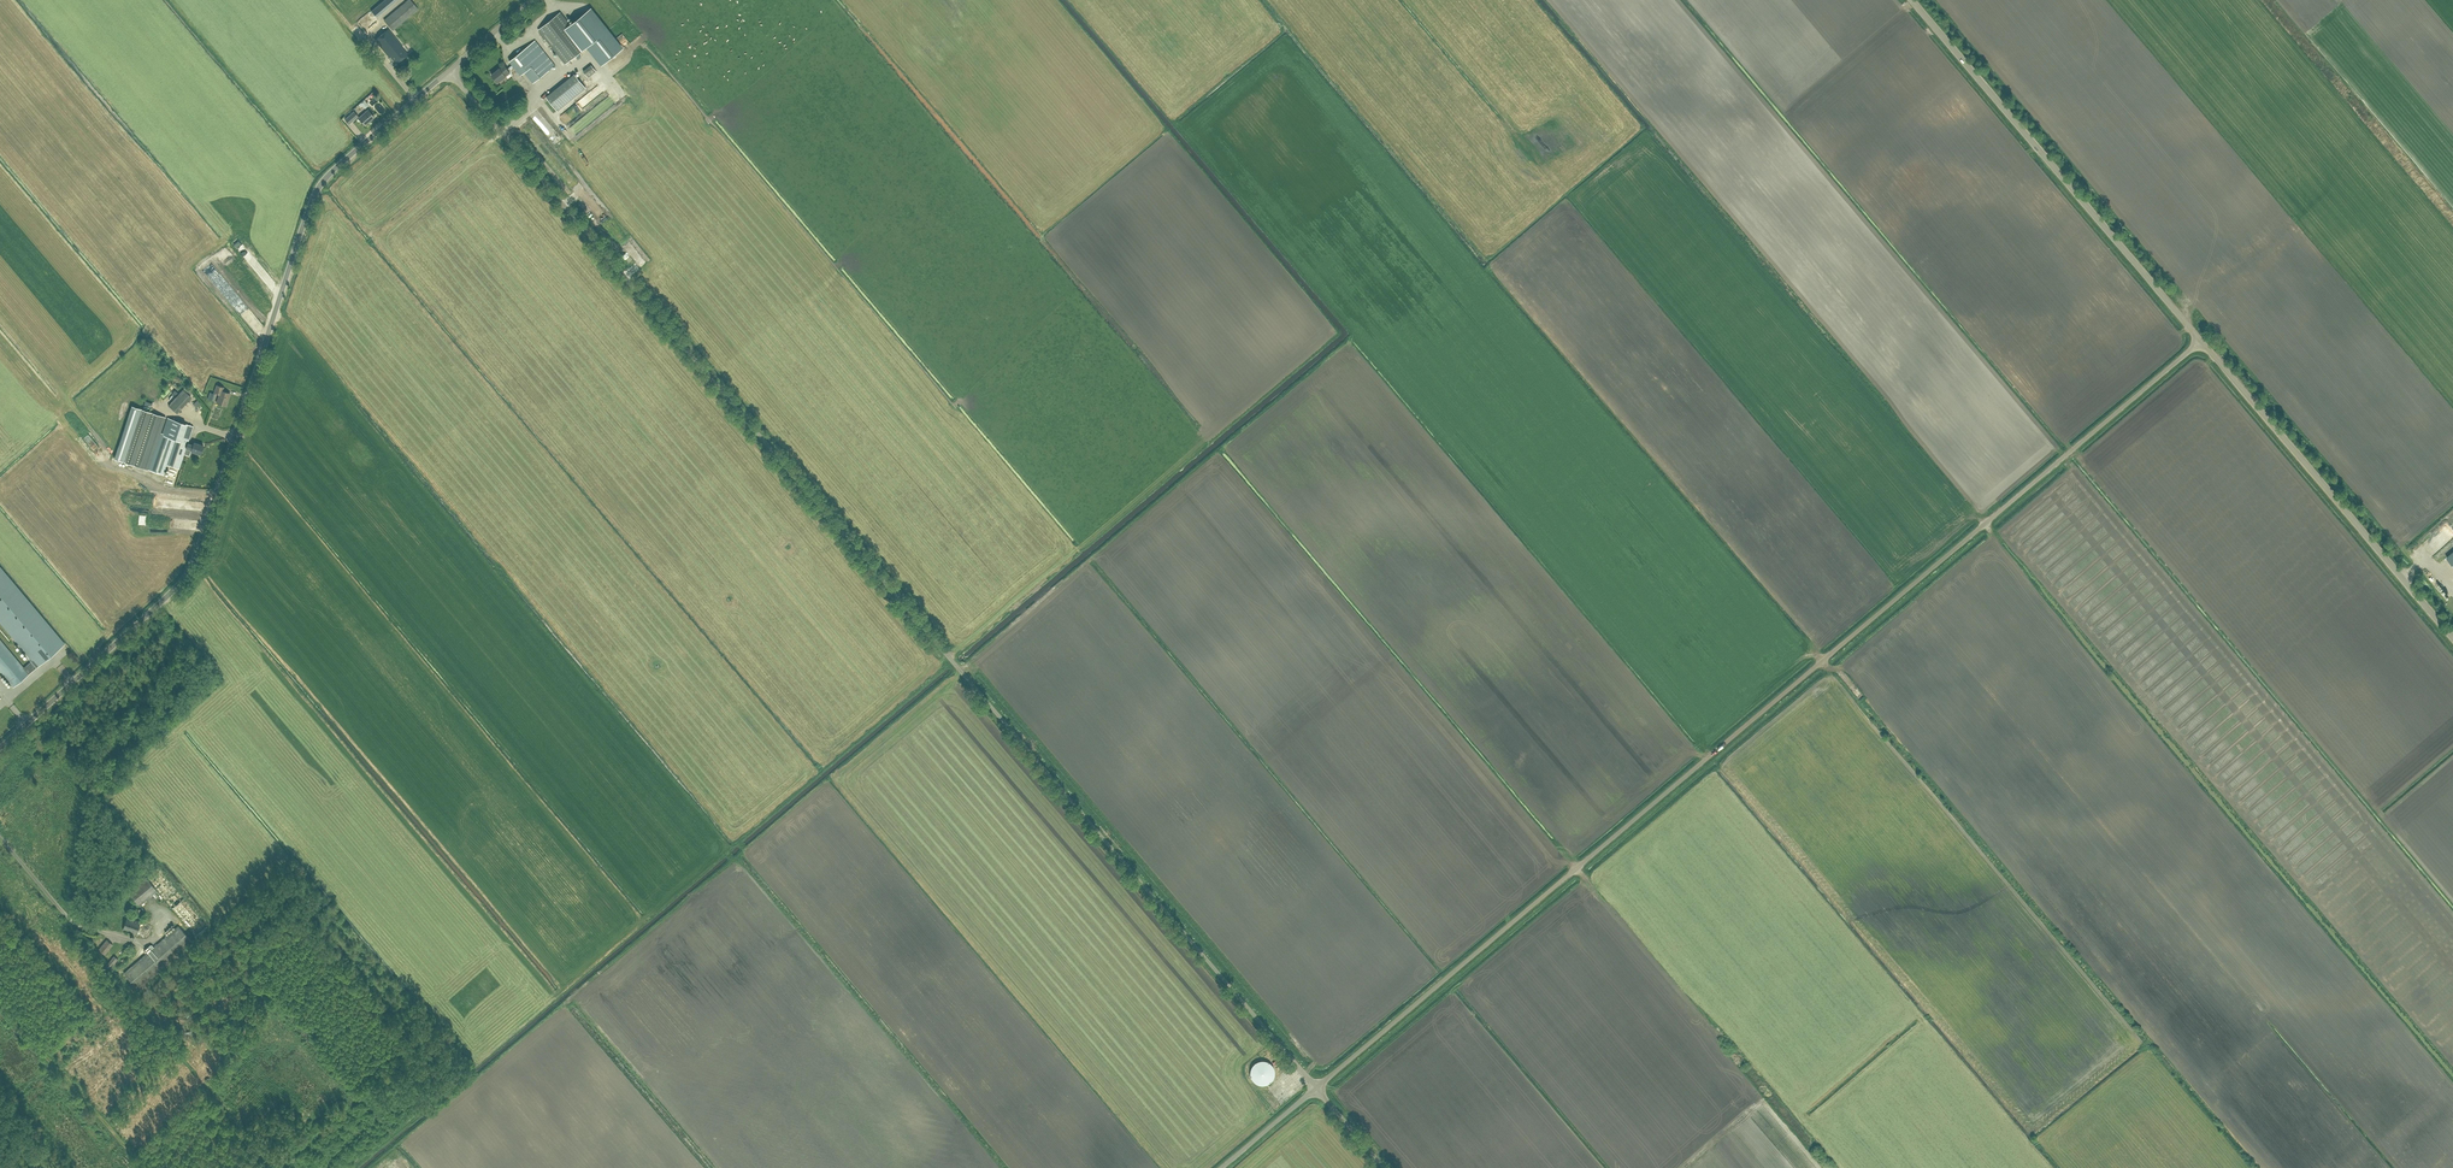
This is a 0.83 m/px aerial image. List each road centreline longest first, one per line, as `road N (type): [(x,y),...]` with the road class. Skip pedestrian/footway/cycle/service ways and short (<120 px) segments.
road 1 (unclassified): [(1316,1088),(448,69)]
road 2 (unclassified): [(1316,1088),(2201,341)]
road 3 (tertiary): [(0,749),(178,587),(201,538),(315,194),(448,69)]
road 4 (tertiary): [(2201,341),(1912,0)]
road 5 (tertiary): [(2452,638),(2201,341)]
road 6 (unclassified): [(1220,1167),(1316,1088)]

